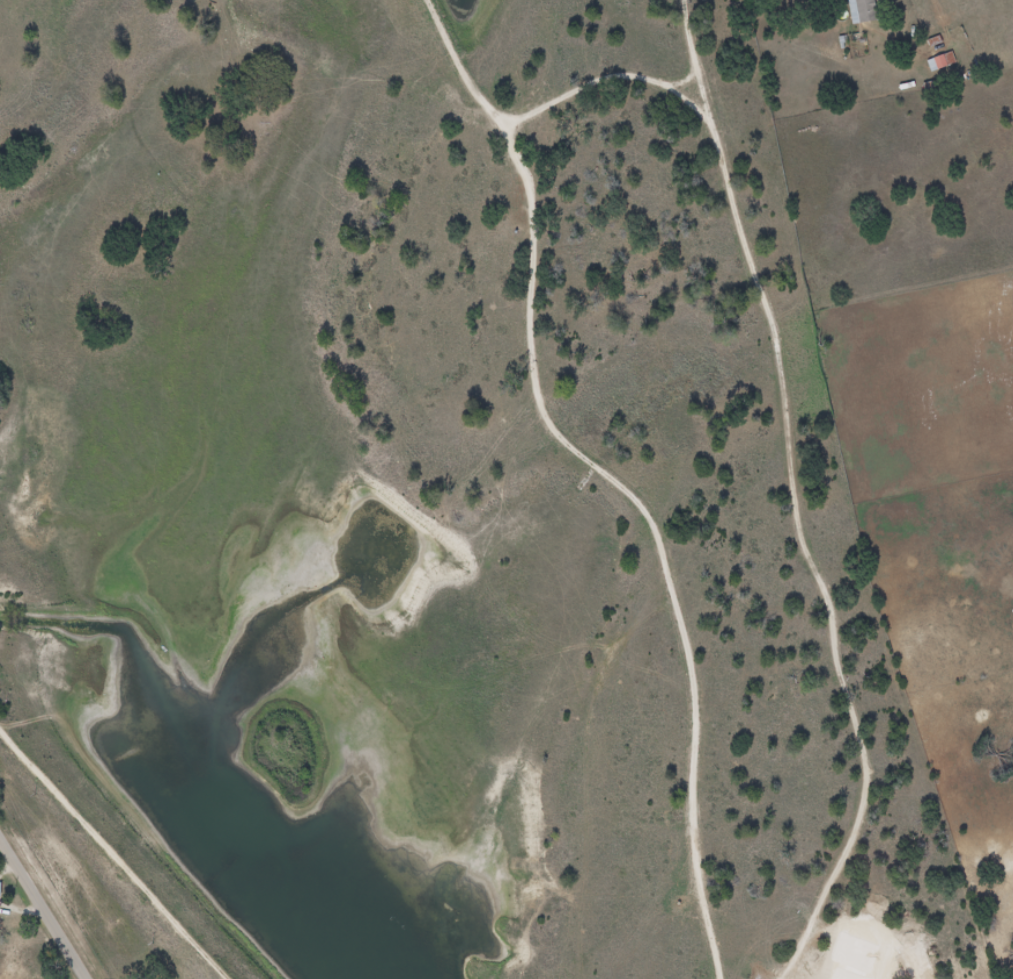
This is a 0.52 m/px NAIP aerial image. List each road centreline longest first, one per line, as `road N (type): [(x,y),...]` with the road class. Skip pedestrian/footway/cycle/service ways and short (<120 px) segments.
road 1 (residential): [(99,978),(0,818)]

